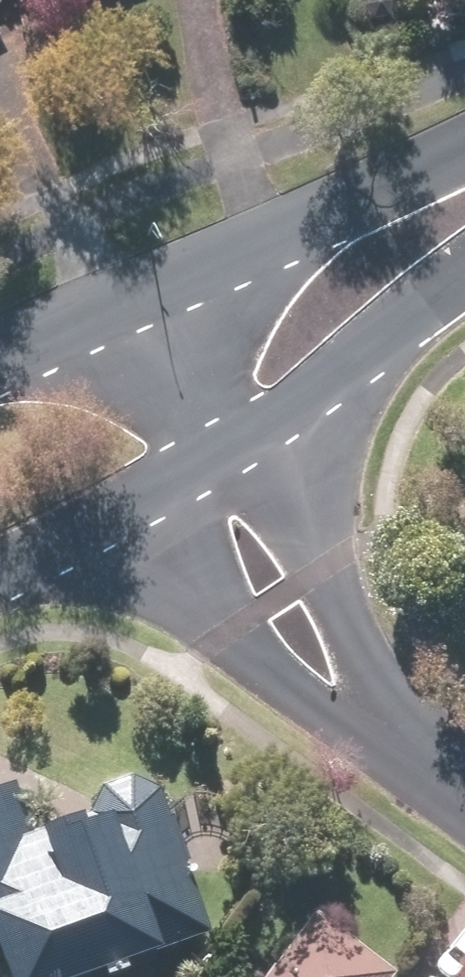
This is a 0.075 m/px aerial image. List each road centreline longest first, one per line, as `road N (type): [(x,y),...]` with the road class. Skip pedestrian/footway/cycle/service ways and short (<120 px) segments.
road 1 (residential): [(373,727),(281,663),(236,600),(175,462)]
road 2 (secondary): [(158,305),(464,156)]
road 3 (residential): [(228,428),(301,548),(373,727)]
road 4 (secondary): [(464,271),(228,428)]
road 5 (secondary): [(175,462),(0,574)]
road 6 (residential): [(175,462),(108,331)]
road 7 (residential): [(158,305),(228,428)]
road 8 (secondary): [(0,387),(108,331)]

